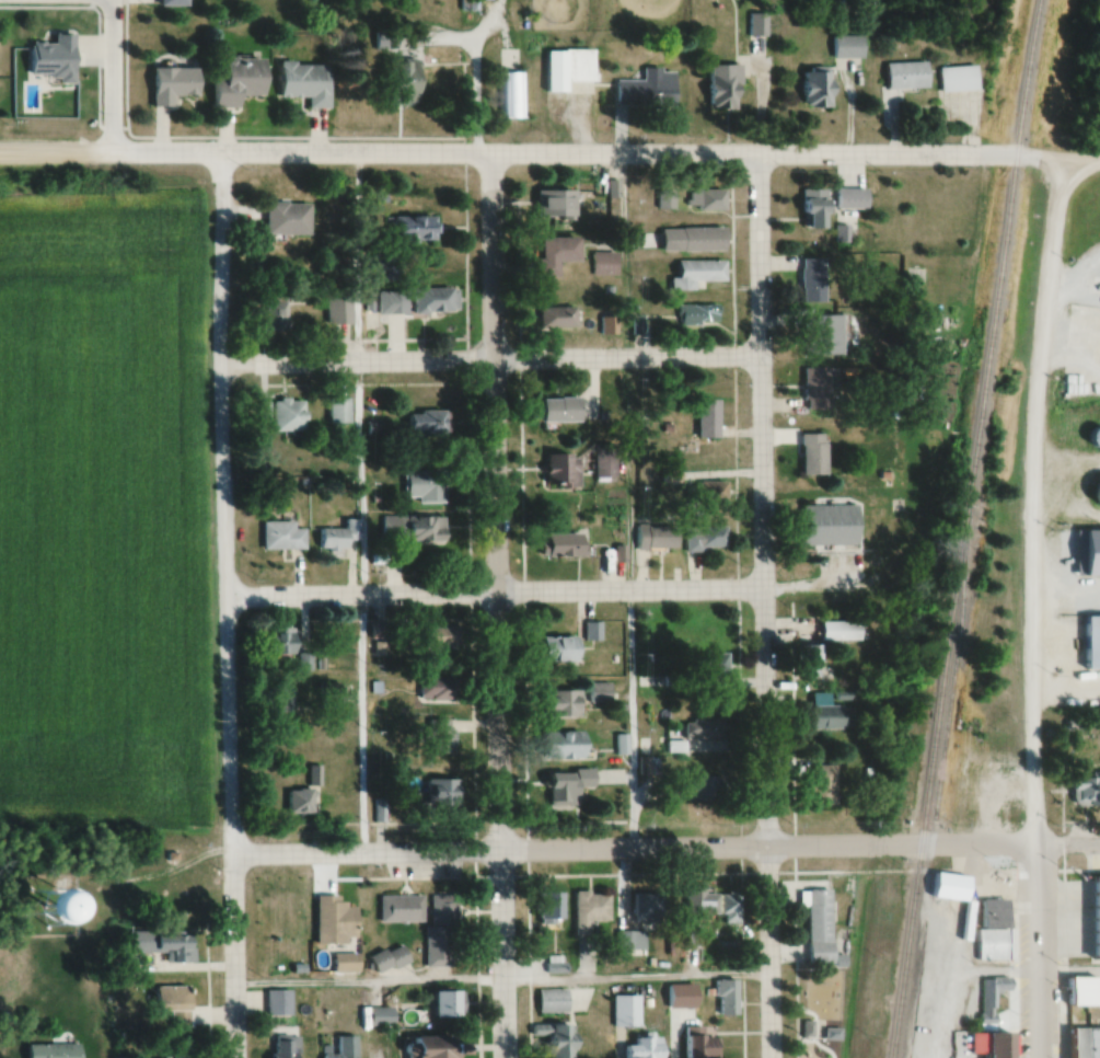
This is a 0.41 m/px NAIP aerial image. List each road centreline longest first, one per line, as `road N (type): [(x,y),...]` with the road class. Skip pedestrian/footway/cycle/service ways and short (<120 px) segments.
road 1 (tertiary): [(1076,169),(1017,151),(109,159)]
road 2 (residential): [(756,158),(770,1057)]
road 3 (residential): [(488,159),(504,1057)]
road 4 (residential): [(222,159),(234,1057)]
road 5 (tertiary): [(1041,1057),(1030,474),(1056,209),(1076,169)]
road 6 (residential): [(1099,842),(232,855)]
road 7 (residential): [(760,359),(221,369)]
road 8 (residential): [(762,594),(225,603)]
road 9 (residential): [(109,159),(108,0)]

